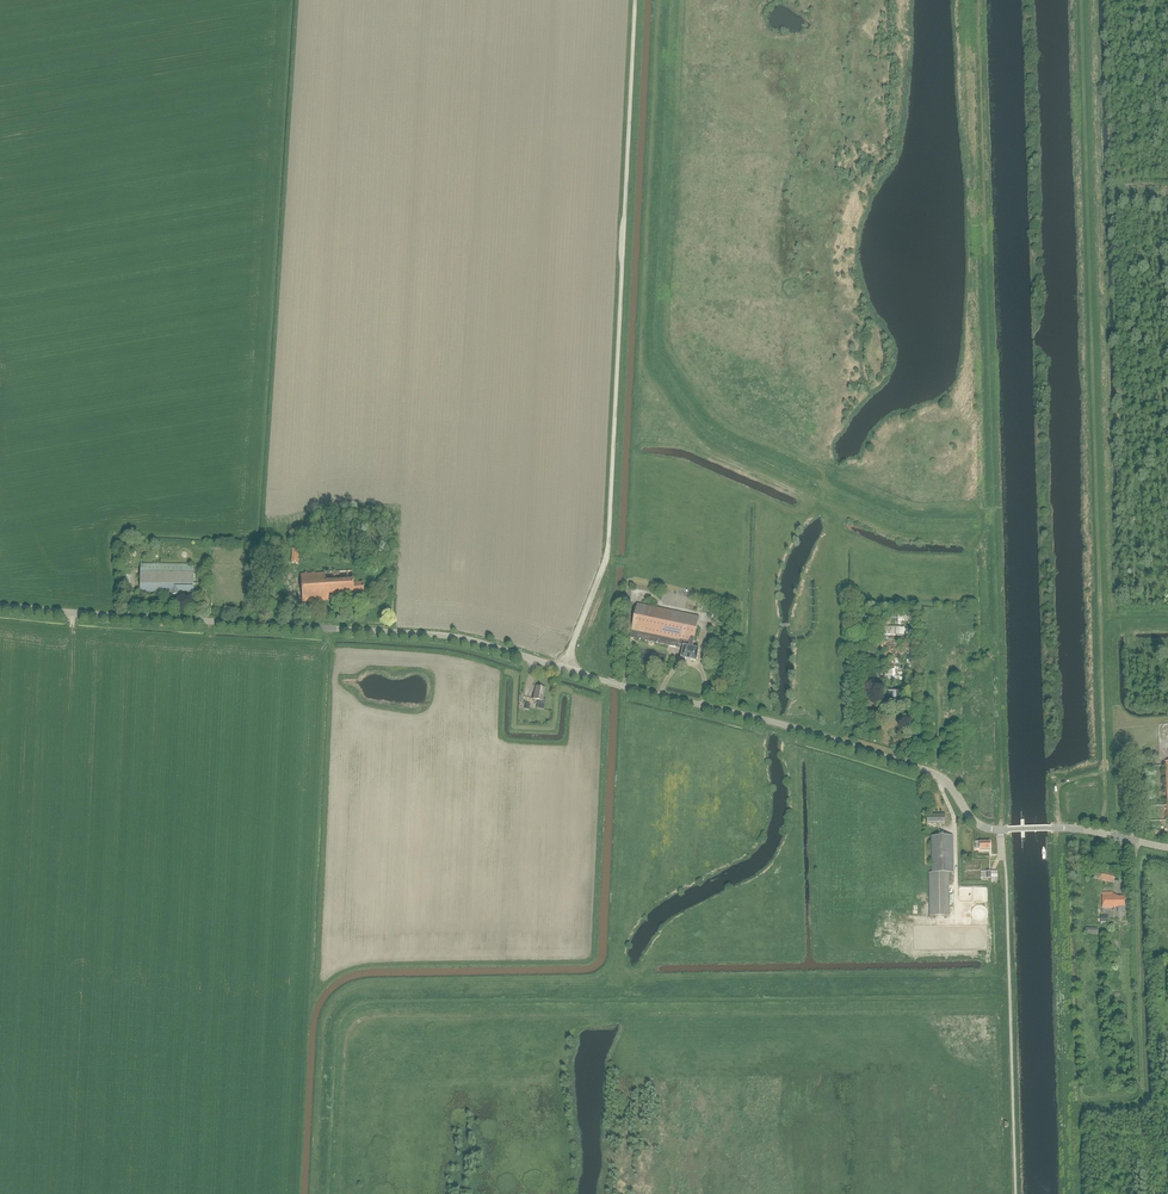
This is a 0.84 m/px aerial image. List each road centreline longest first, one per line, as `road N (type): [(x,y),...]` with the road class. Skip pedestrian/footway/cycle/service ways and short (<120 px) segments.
road 1 (tertiary): [(0,606),(453,636),(563,668)]
road 2 (tertiary): [(1000,830),(973,820),(951,786),(926,770),(563,668)]

